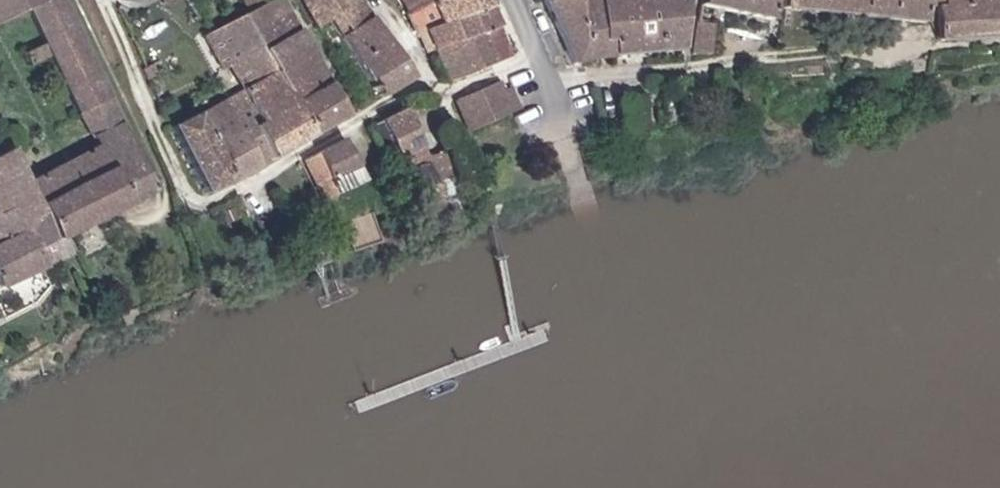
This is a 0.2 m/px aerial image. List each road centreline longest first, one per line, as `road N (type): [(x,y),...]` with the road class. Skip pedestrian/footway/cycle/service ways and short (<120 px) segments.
road 1 (track): [(103,0),(196,197),(214,203),(396,99),(445,93),(542,54)]
road 2 (residential): [(554,83),(999,37)]
road 3 (residential): [(379,0),(489,167)]

